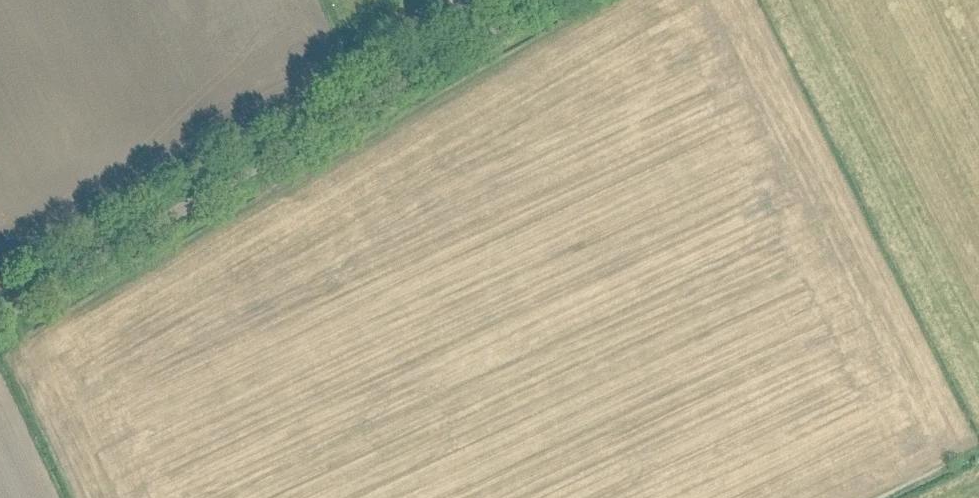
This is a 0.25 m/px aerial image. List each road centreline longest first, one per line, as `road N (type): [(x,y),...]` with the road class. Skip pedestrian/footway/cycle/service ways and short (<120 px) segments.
road 1 (unclassified): [(0,328),(575,0)]

